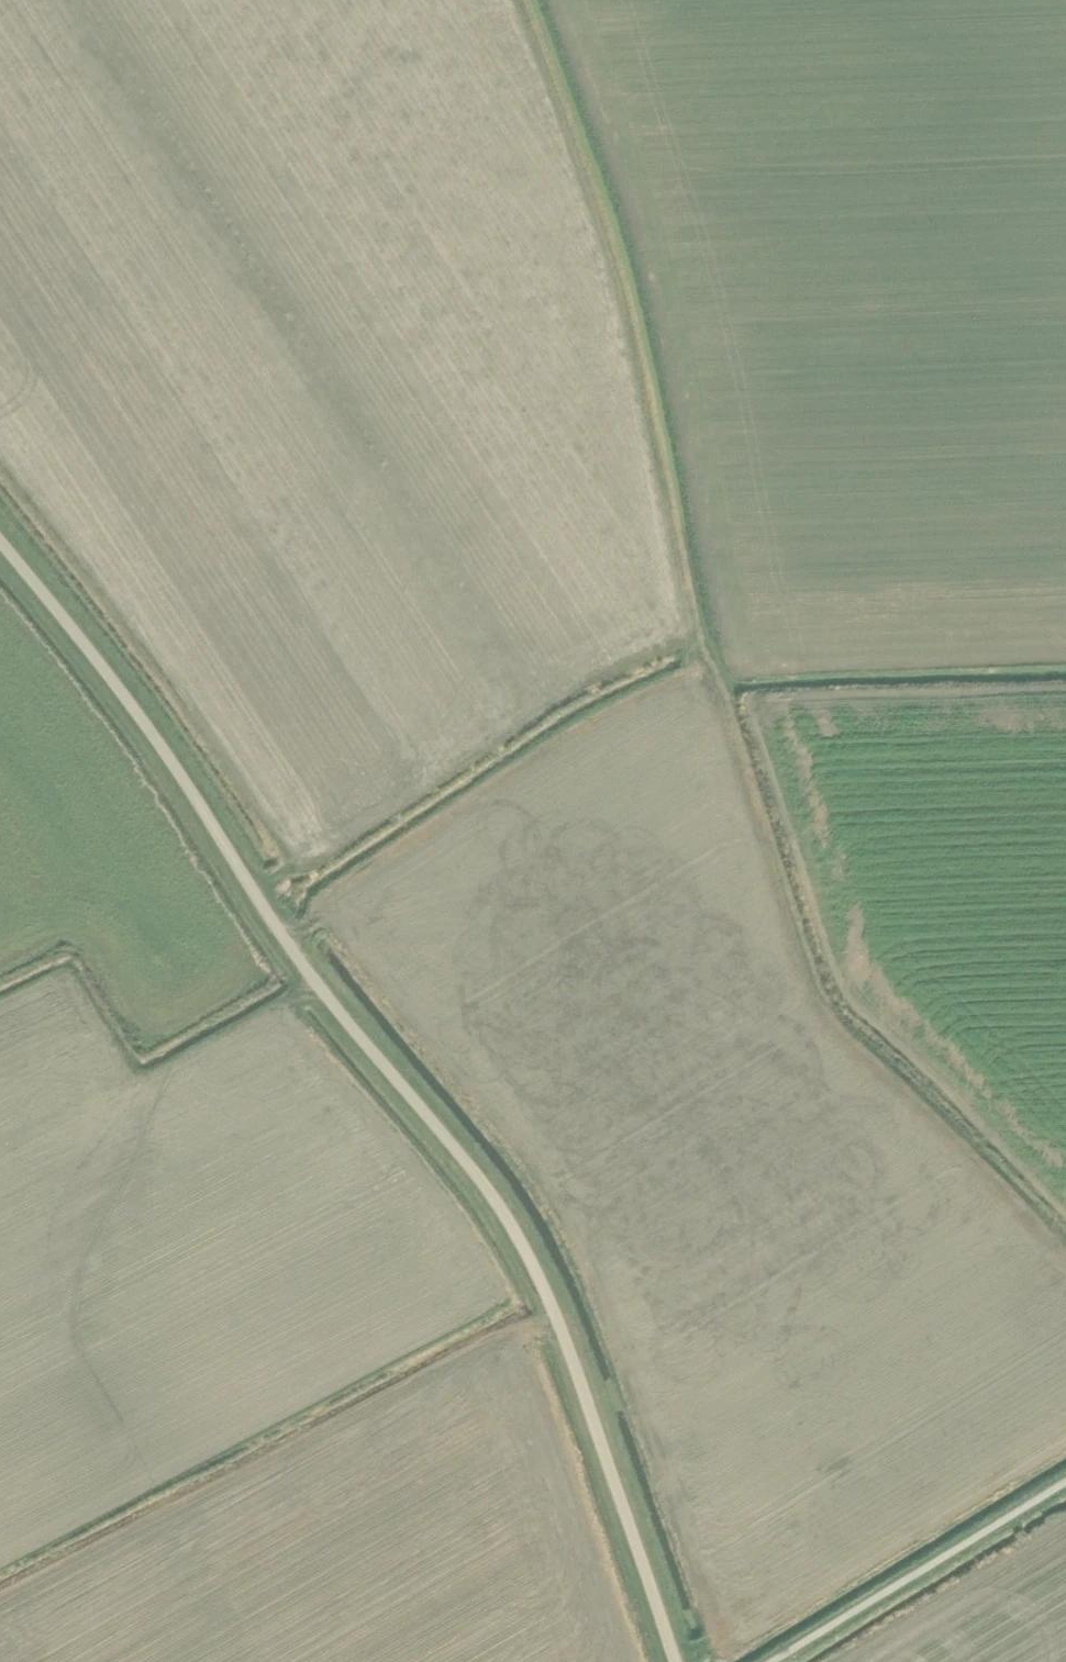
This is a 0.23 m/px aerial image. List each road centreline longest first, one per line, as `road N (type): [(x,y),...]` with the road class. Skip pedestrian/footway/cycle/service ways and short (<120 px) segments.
road 1 (unclassified): [(673,1661),(559,1326),(498,1206),(297,960),(158,742),(0,541)]

